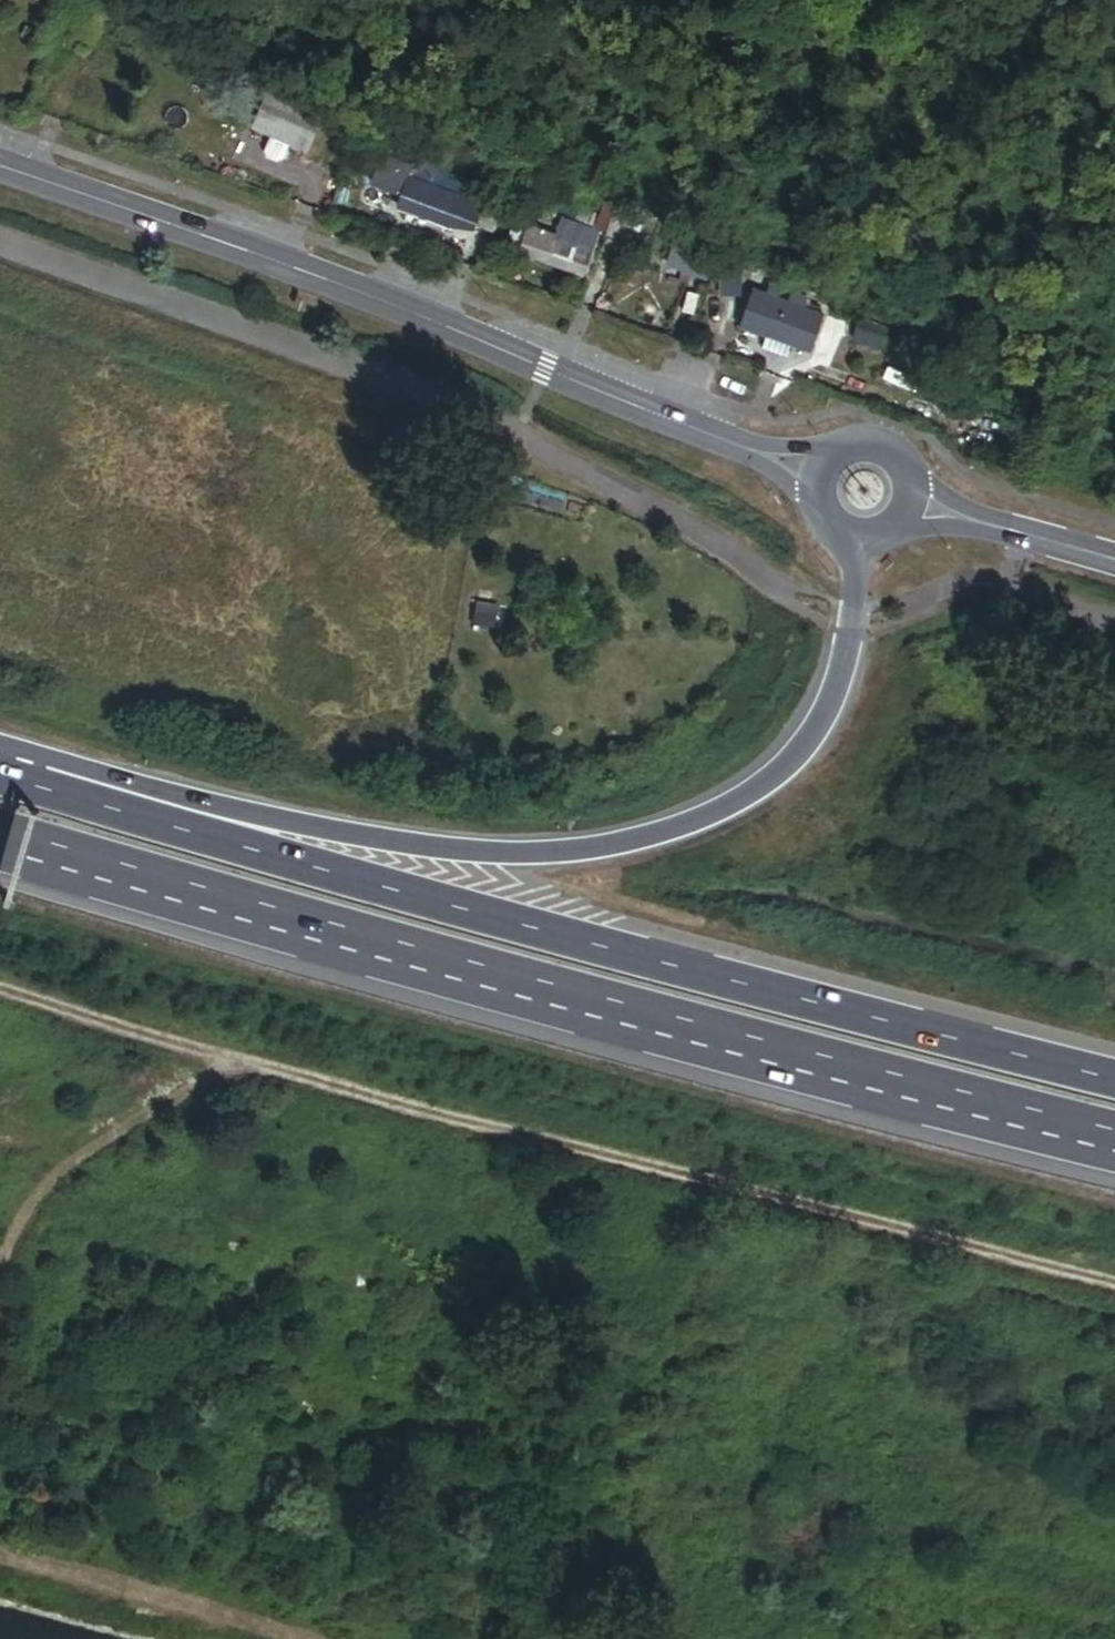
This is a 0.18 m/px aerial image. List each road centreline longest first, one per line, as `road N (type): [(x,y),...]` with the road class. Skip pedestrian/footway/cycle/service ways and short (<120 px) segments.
road 1 (motorway): [(1114,1080),(565,942),(0,776)]
road 2 (motorway): [(0,842),(539,993),(1114,1142)]
road 3 (unclassified): [(1114,1289),(218,1059),(0,990)]
road 4 (motorway): [(858,536),(840,680),(804,746),(738,802),(640,839),(532,853),(408,845),(0,747)]
road 5 (secondary): [(0,167),(745,448)]
road 6 (track): [(203,1089),(132,1118),(63,1170),(27,1214),(0,1271)]
road 7 (secondary): [(984,524),(1114,559)]
road 8 (track): [(218,1059),(203,1089),(191,1180)]

